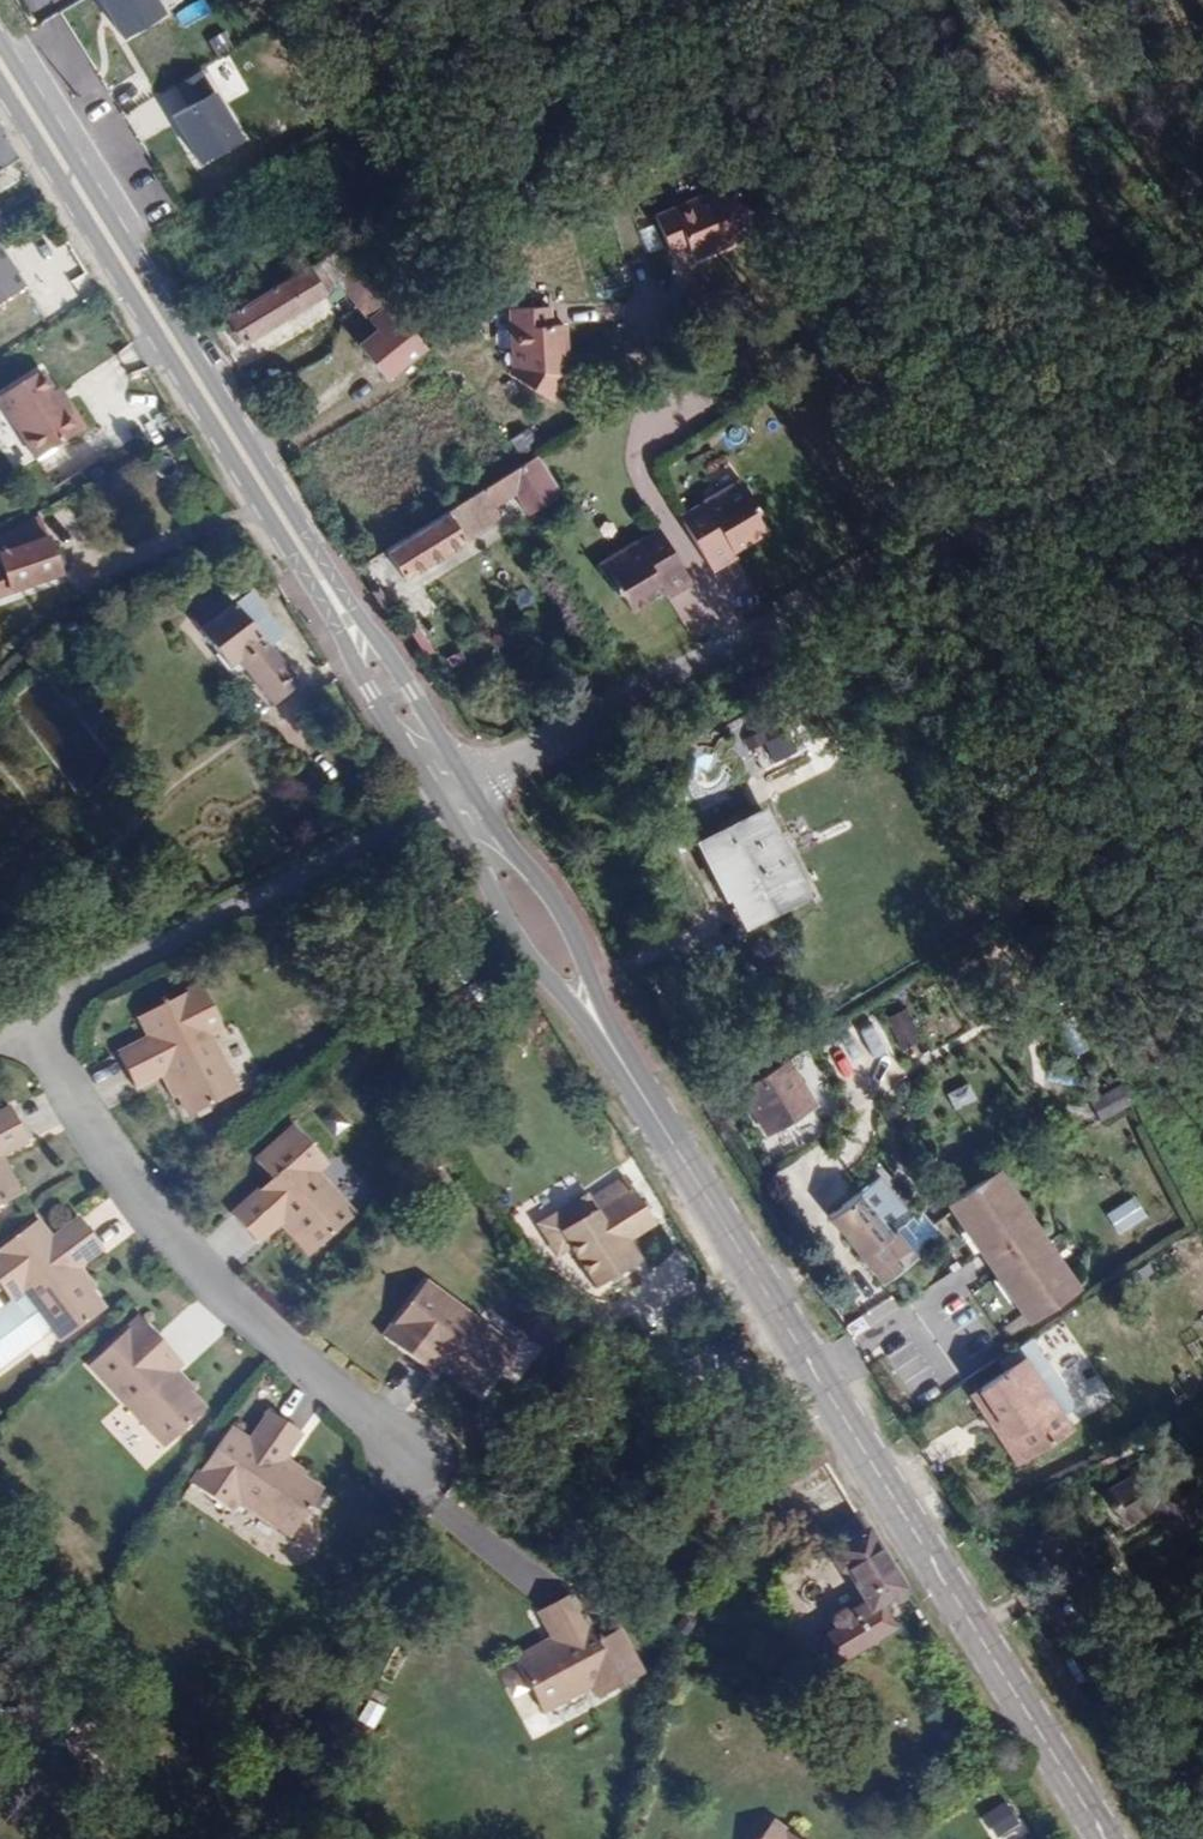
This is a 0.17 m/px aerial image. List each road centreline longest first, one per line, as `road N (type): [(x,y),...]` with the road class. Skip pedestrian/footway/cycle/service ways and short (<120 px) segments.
road 1 (secondary): [(588,1009),(1111,1838)]
road 2 (unclassified): [(456,792),(1202,397)]
road 3 (secondary): [(0,68),(304,560)]
road 4 (residential): [(31,1018),(170,1245),(398,1432)]
road 5 (residential): [(31,1018),(456,792)]
road 6 (secondary): [(304,560),(319,608),(372,696),(424,737)]
road 7 (secondary): [(424,737),(412,690),(395,664),(304,560)]
road 8 (secondary): [(588,1009),(574,939),(555,906),(527,870),(483,840)]
road 9 (secondary): [(483,840),(510,933),(533,965),(588,1009)]

